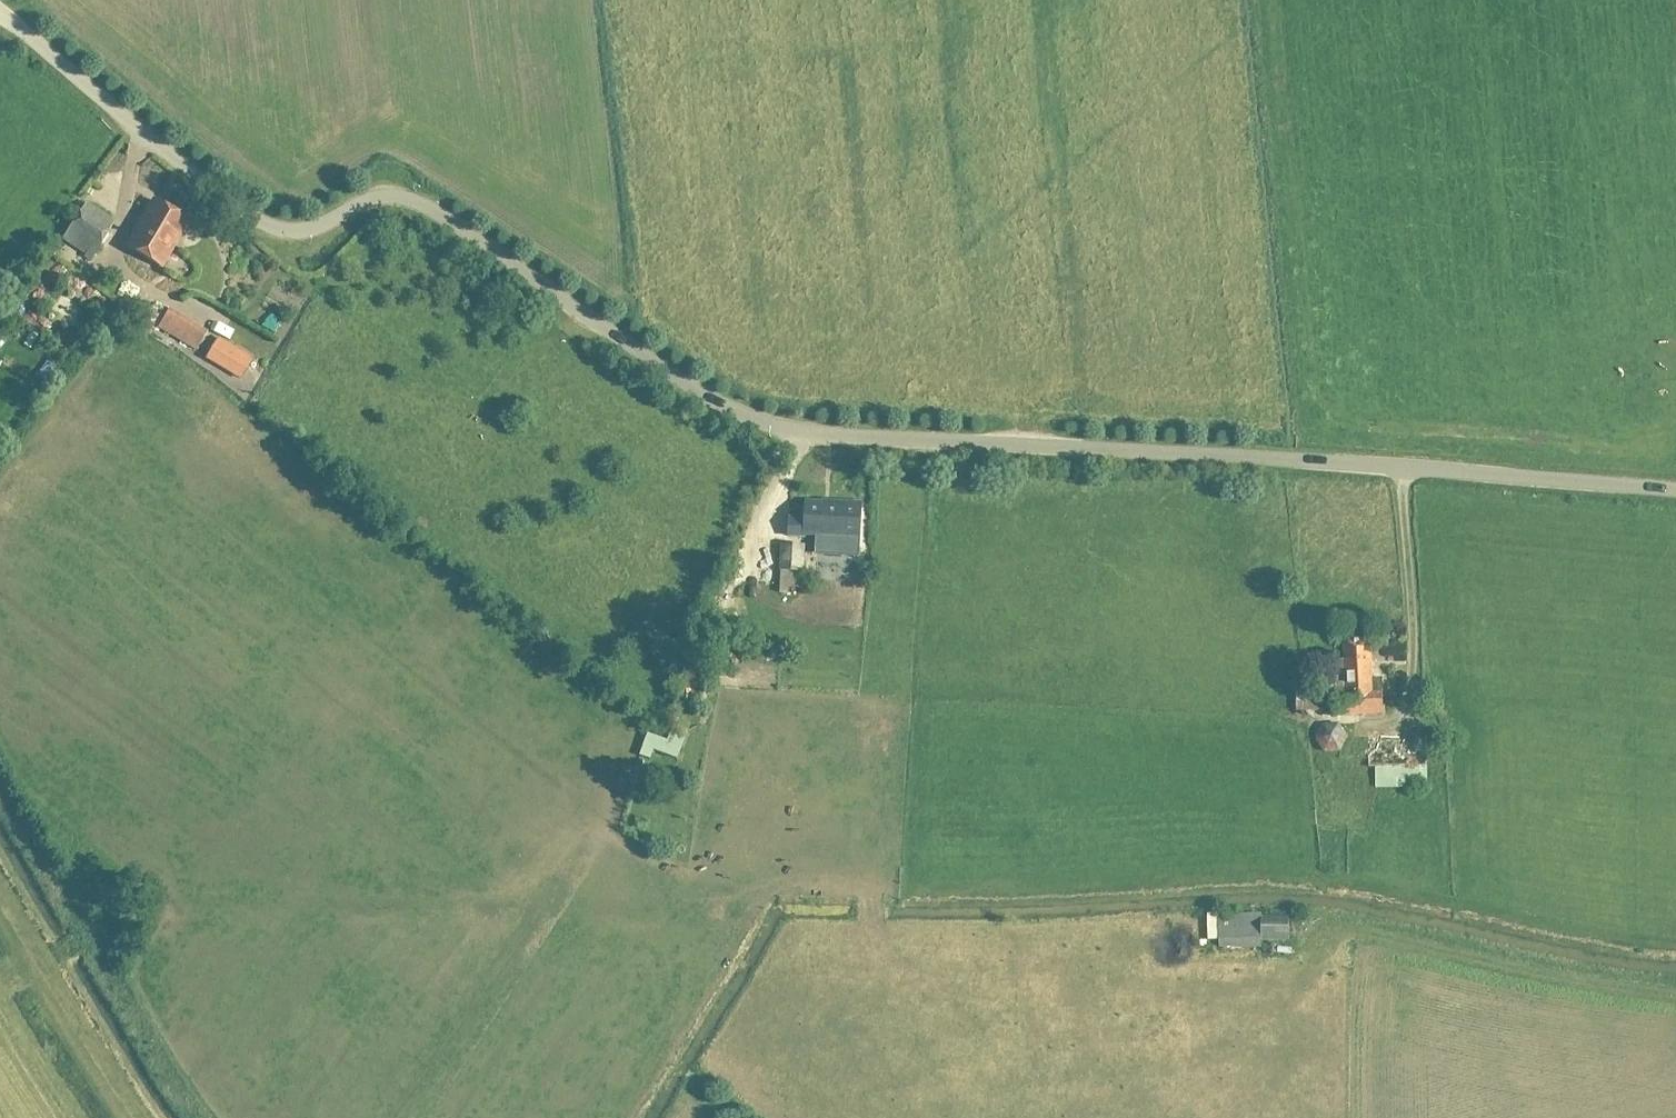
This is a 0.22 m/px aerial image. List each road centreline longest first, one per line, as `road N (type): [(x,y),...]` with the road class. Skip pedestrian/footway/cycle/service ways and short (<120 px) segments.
road 1 (unclassified): [(1675,489),(776,430),(745,418),(412,198),(374,198),(303,230),(260,222),(0,12)]

